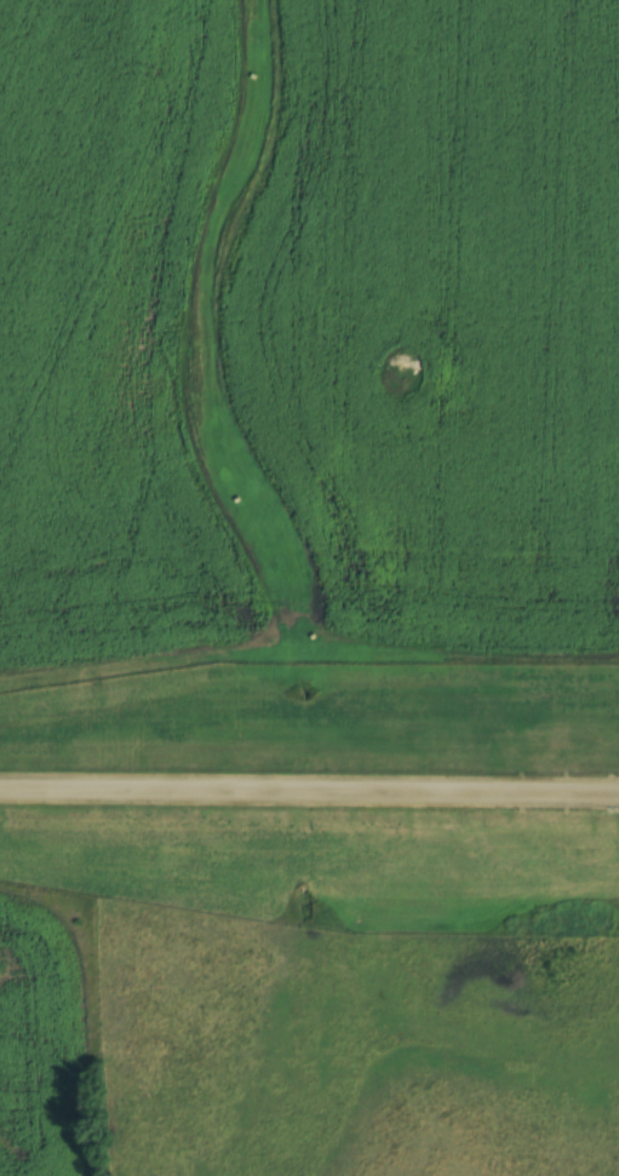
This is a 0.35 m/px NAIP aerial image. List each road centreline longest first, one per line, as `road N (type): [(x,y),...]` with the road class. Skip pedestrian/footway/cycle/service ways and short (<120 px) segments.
road 1 (residential): [(618,789),(0,788)]

